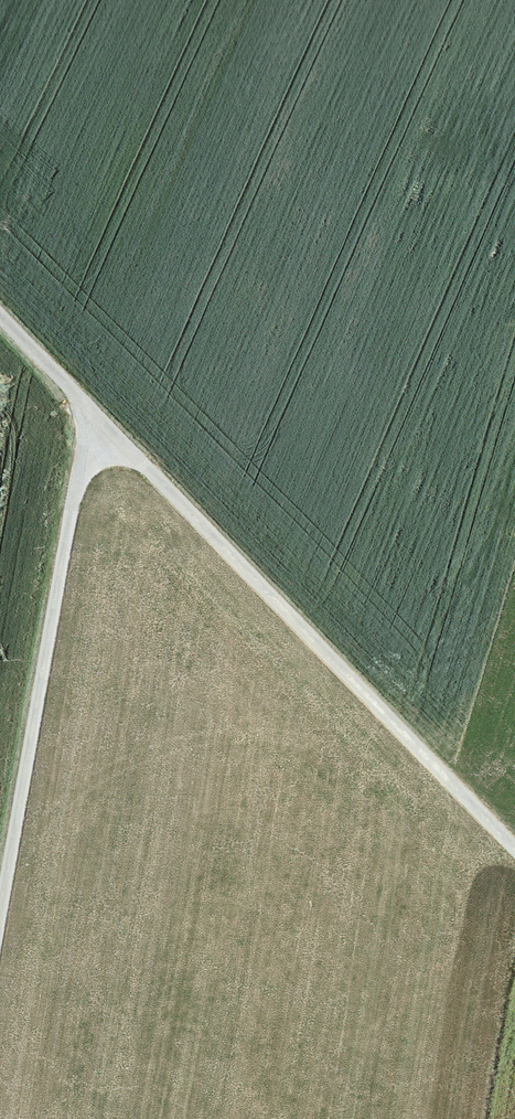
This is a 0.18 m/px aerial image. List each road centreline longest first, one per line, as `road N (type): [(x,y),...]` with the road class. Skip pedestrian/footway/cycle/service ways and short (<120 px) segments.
road 1 (track): [(0,322),(514,854)]
road 2 (track): [(0,888),(84,410)]

